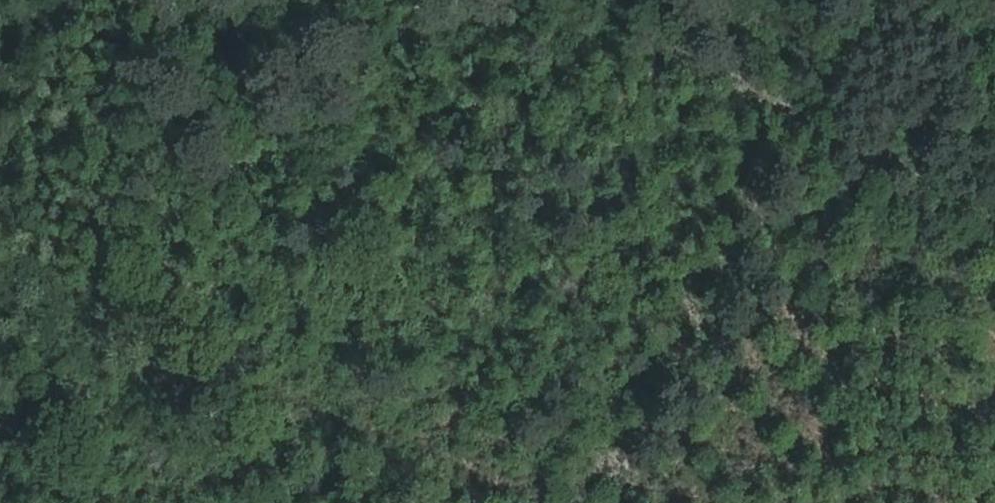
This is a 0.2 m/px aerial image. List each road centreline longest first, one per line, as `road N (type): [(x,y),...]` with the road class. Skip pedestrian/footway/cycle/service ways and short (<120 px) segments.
road 1 (track): [(994,228),(640,0)]

